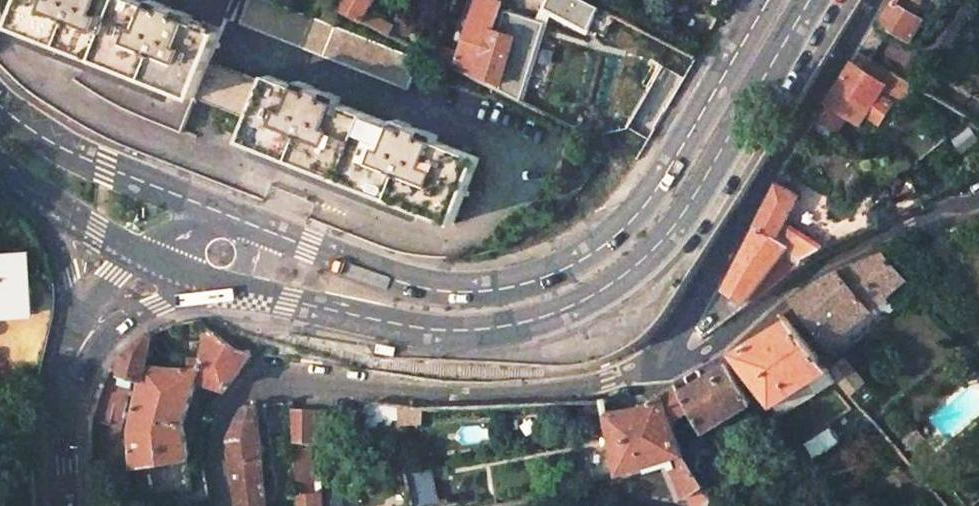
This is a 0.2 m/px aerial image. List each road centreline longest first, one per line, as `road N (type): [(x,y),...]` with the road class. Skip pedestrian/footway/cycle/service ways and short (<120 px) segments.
road 1 (primary): [(239,290),(474,333),(543,320),(608,287),(667,239),(808,0)]
road 2 (primary): [(768,0),(655,192),(610,242),(549,276),(482,293),(420,289),(274,234)]
road 3 (unclassified): [(226,505),(215,432),(223,408),(249,383),(279,376),(458,392),(550,388),(652,362)]
road 4 (unclassified): [(879,0),(685,324),(652,362)]
road 5 (unclassified): [(652,362),(691,361),(817,265),(932,208),(978,195)]
road 6 (primary): [(239,219),(64,149),(0,104)]
road 7 (secondary): [(66,385),(109,336),(148,309),(239,290)]
road 8 (secondary): [(20,184),(60,240),(72,325)]
road 9 (primary): [(20,184),(145,257)]
road 10 (secondary): [(66,385),(65,505)]

